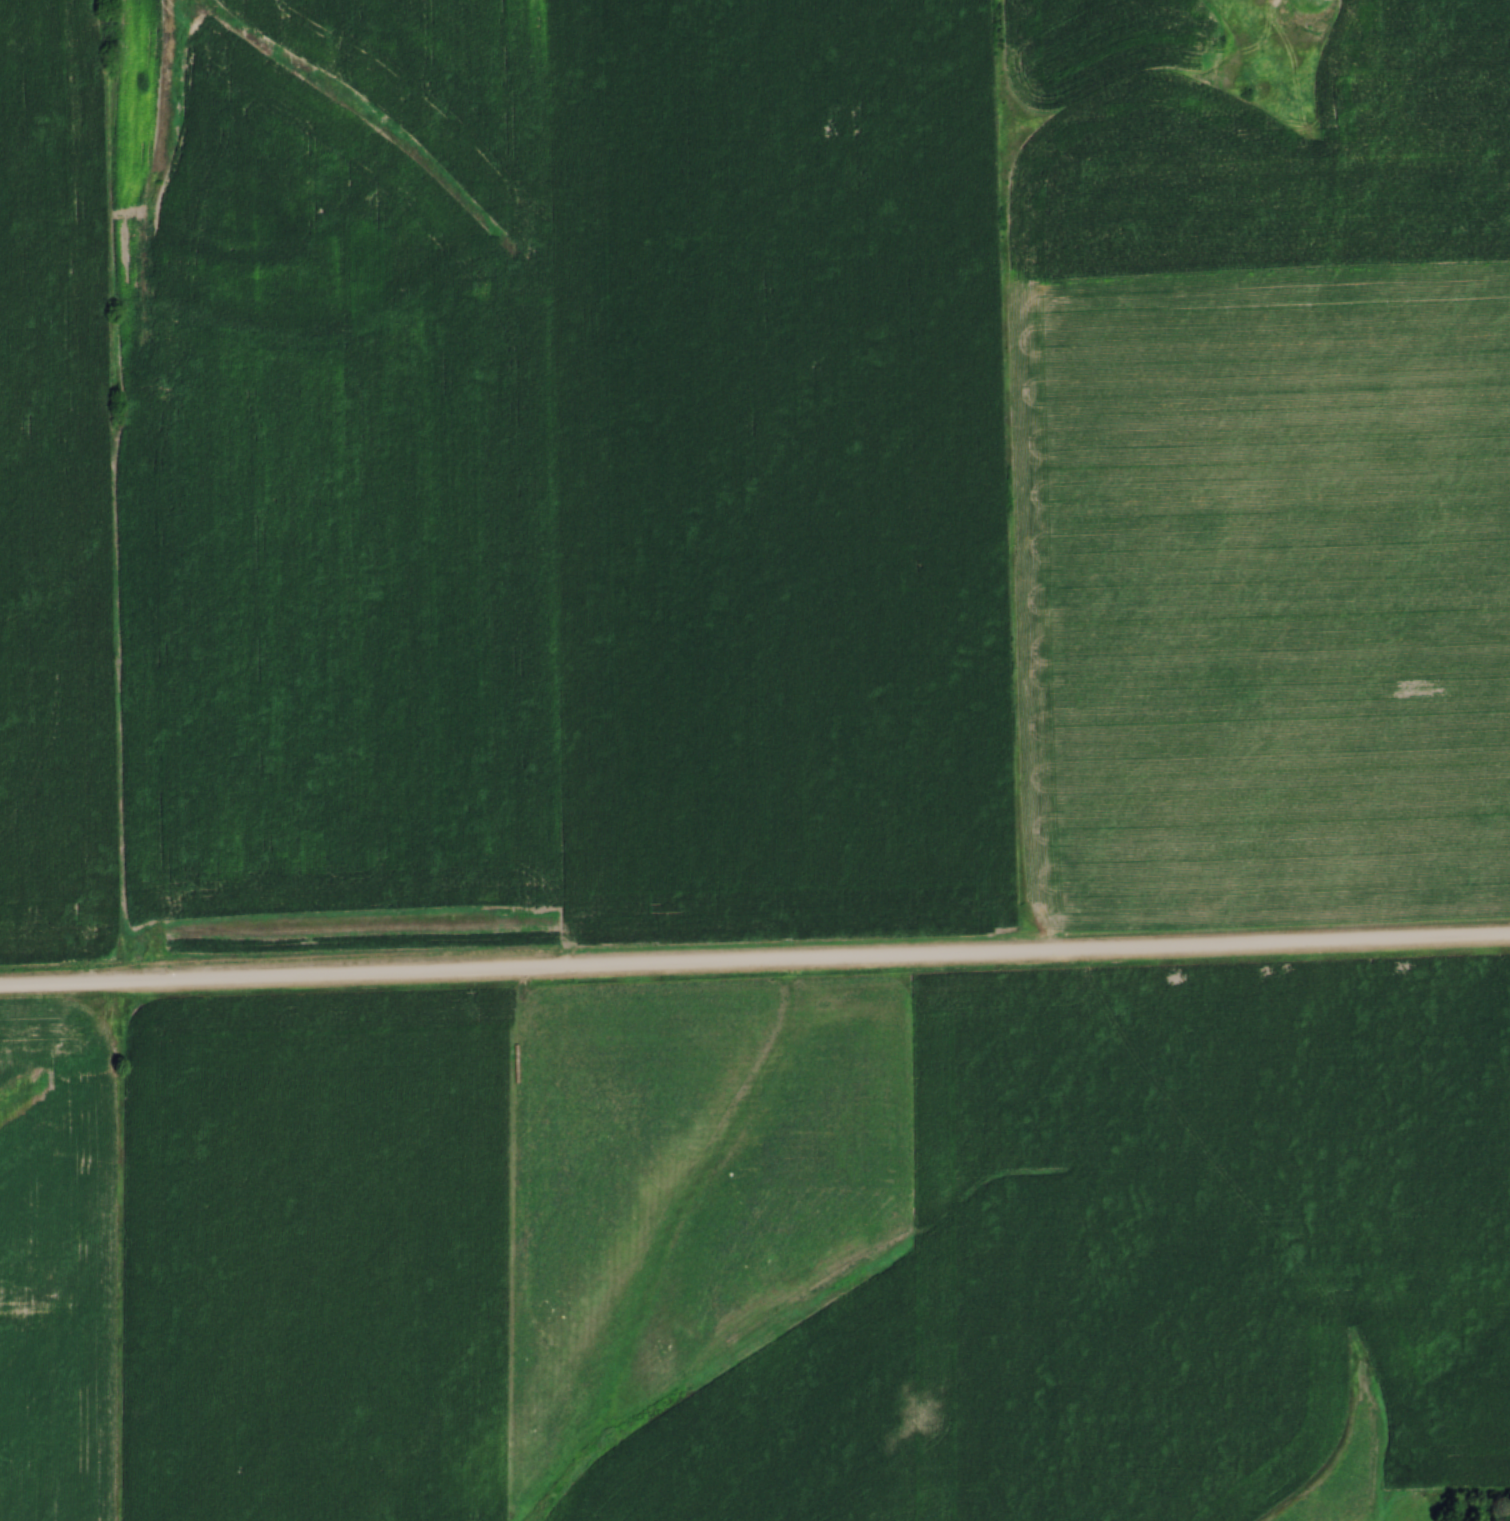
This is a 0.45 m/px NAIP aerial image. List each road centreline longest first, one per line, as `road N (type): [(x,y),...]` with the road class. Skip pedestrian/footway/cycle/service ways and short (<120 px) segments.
road 1 (residential): [(1509,934),(0,983)]

